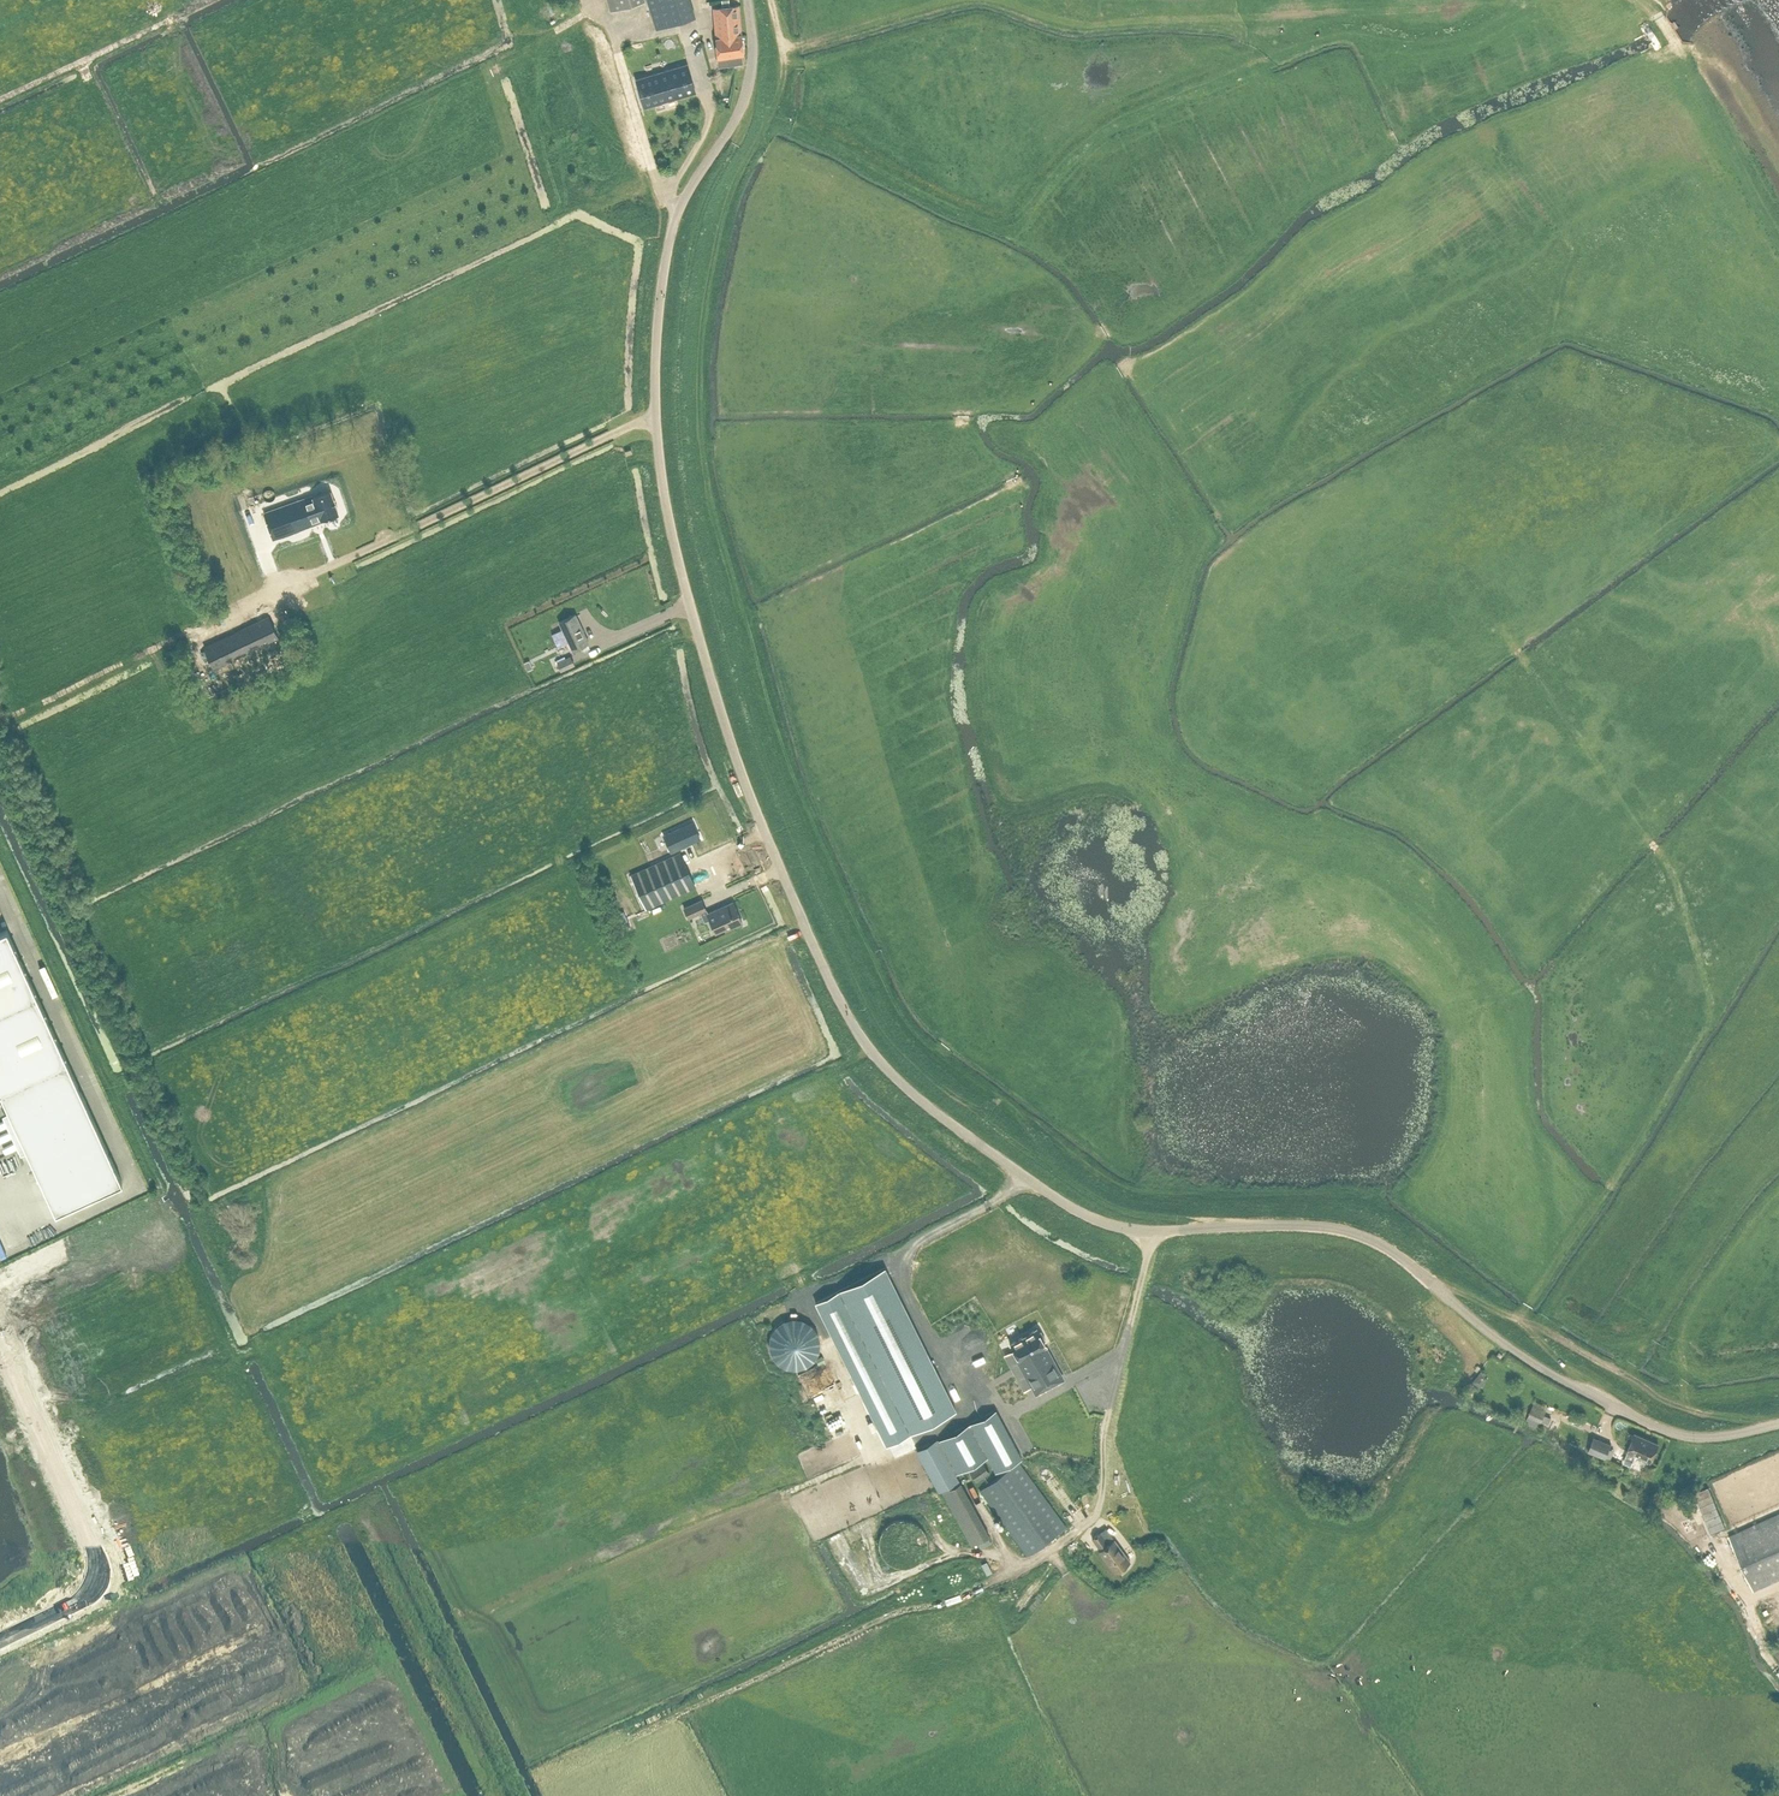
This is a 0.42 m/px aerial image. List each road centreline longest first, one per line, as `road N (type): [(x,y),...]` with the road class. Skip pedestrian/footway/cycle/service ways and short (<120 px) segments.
road 1 (unclassified): [(1778,1424),(1695,1437),(1656,1427),(1531,1361),(1402,1258),(1354,1232),(1276,1224),(1141,1230),(1088,1216),(936,1112),(865,1042),(819,959),(730,739),(676,555),(659,456),(655,371),(666,257),(681,204),(743,100),(752,54),(747,0)]
road 2 (tertiary): [(0,1348),(99,1573),(83,1602),(0,1642)]

